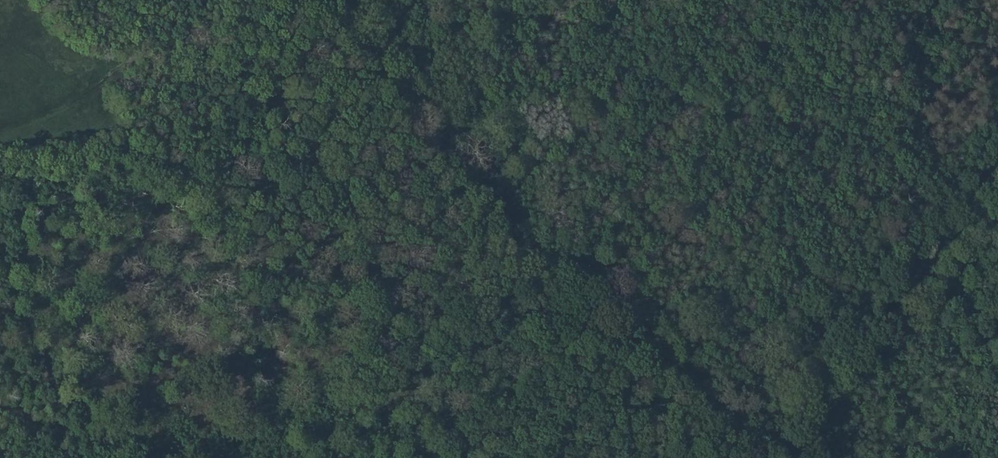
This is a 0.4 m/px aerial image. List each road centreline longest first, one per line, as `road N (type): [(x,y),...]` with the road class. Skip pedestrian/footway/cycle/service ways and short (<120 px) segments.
road 1 (track): [(997,162),(793,457)]

